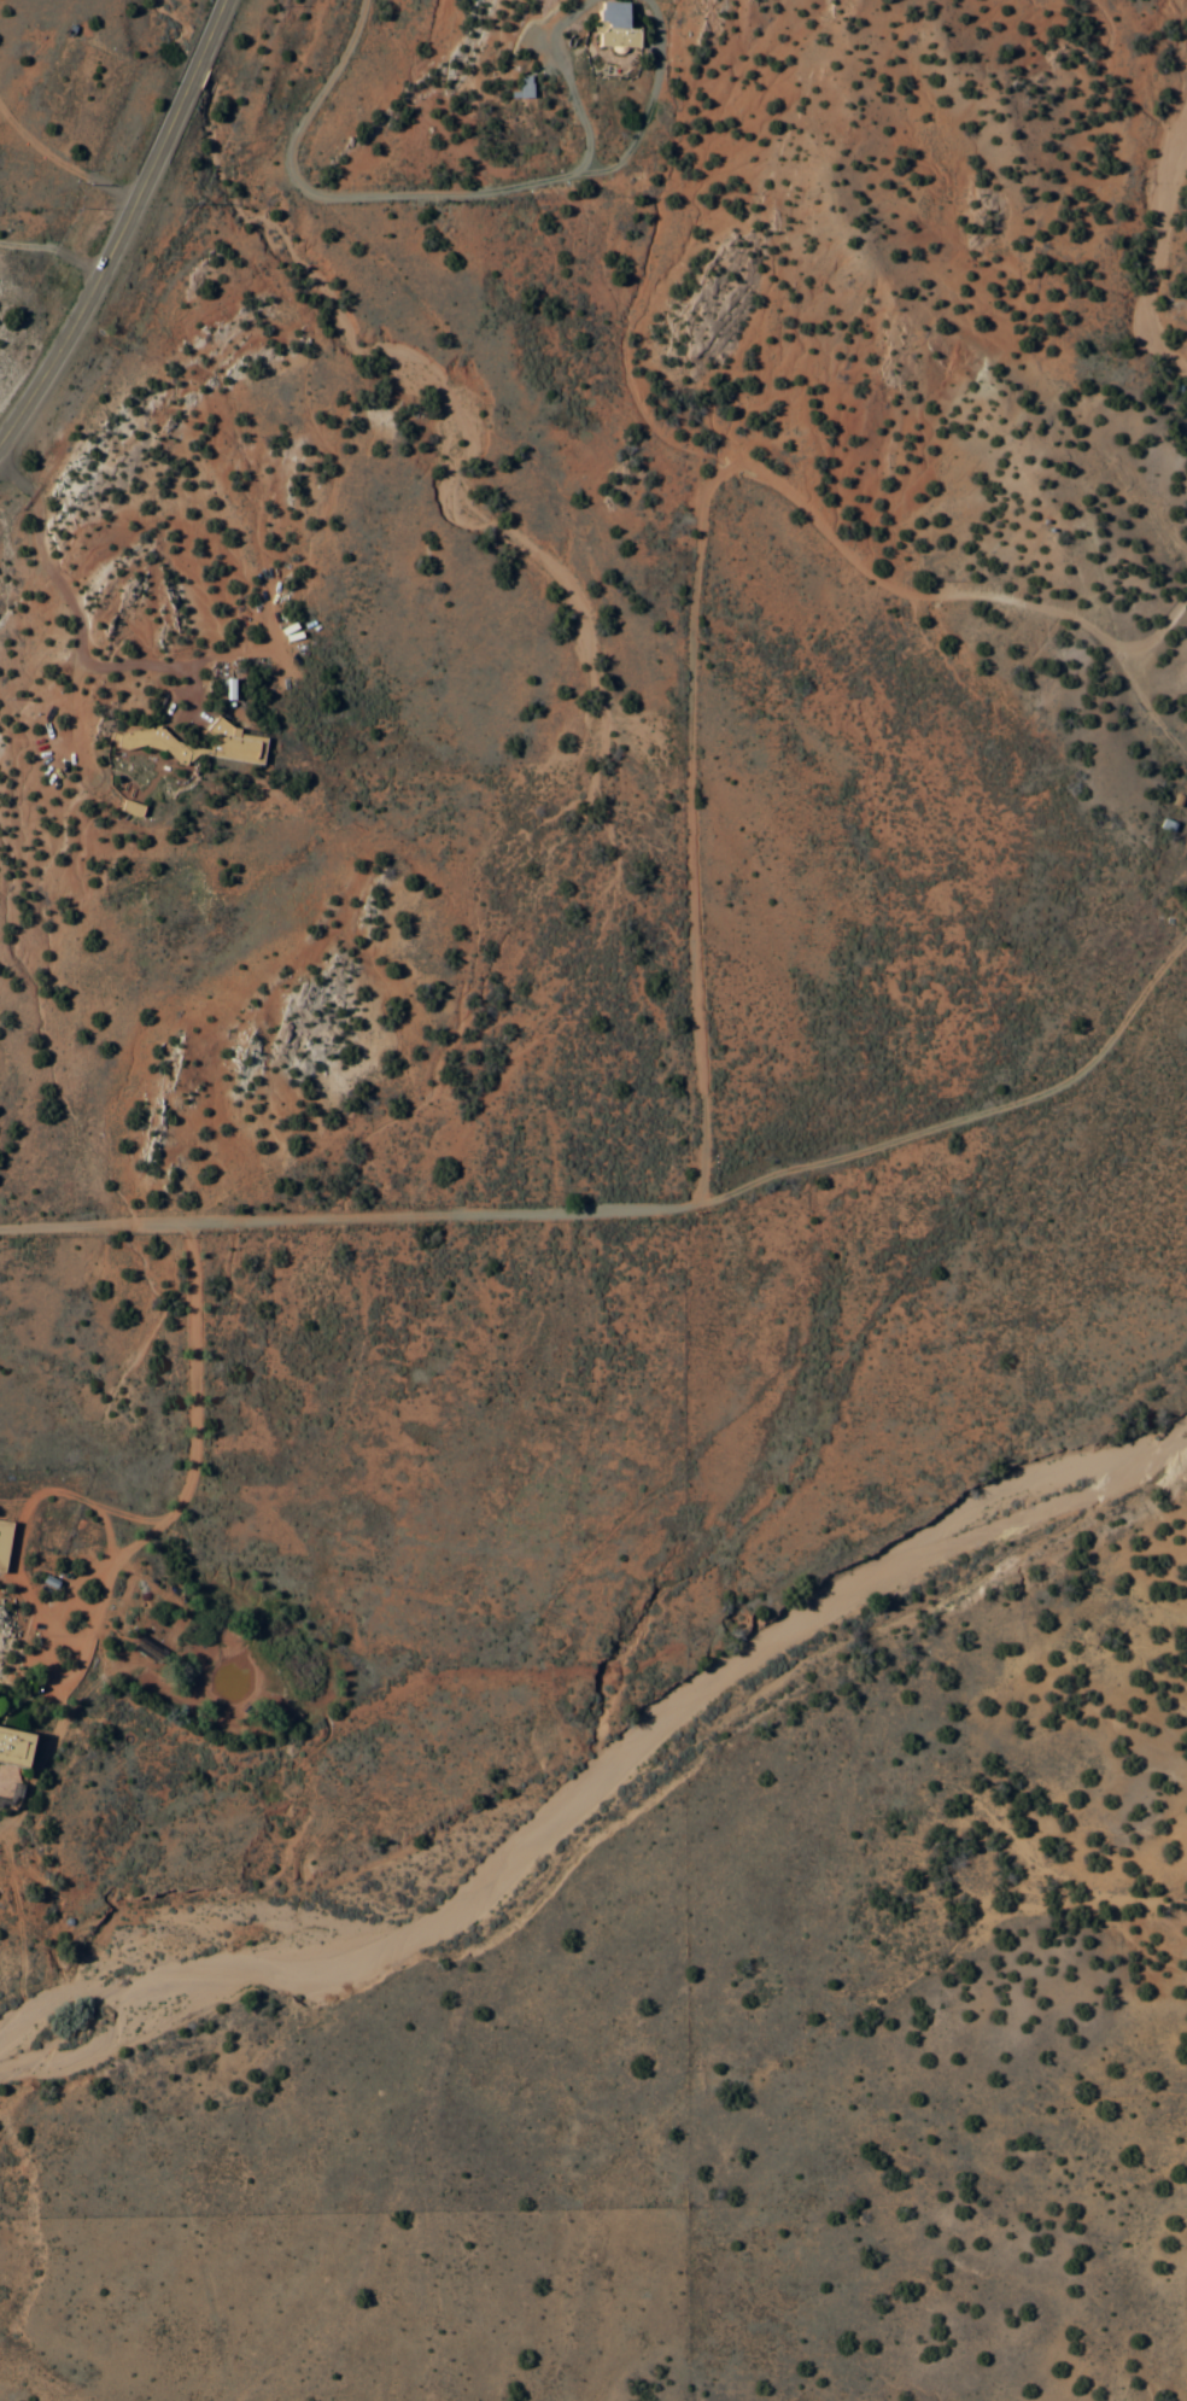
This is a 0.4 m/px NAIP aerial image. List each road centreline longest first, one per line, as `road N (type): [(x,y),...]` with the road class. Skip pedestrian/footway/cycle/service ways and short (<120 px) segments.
road 1 (residential): [(0,1230),(683,1209)]
road 2 (primary): [(0,439),(58,354),(142,187),(223,0)]

